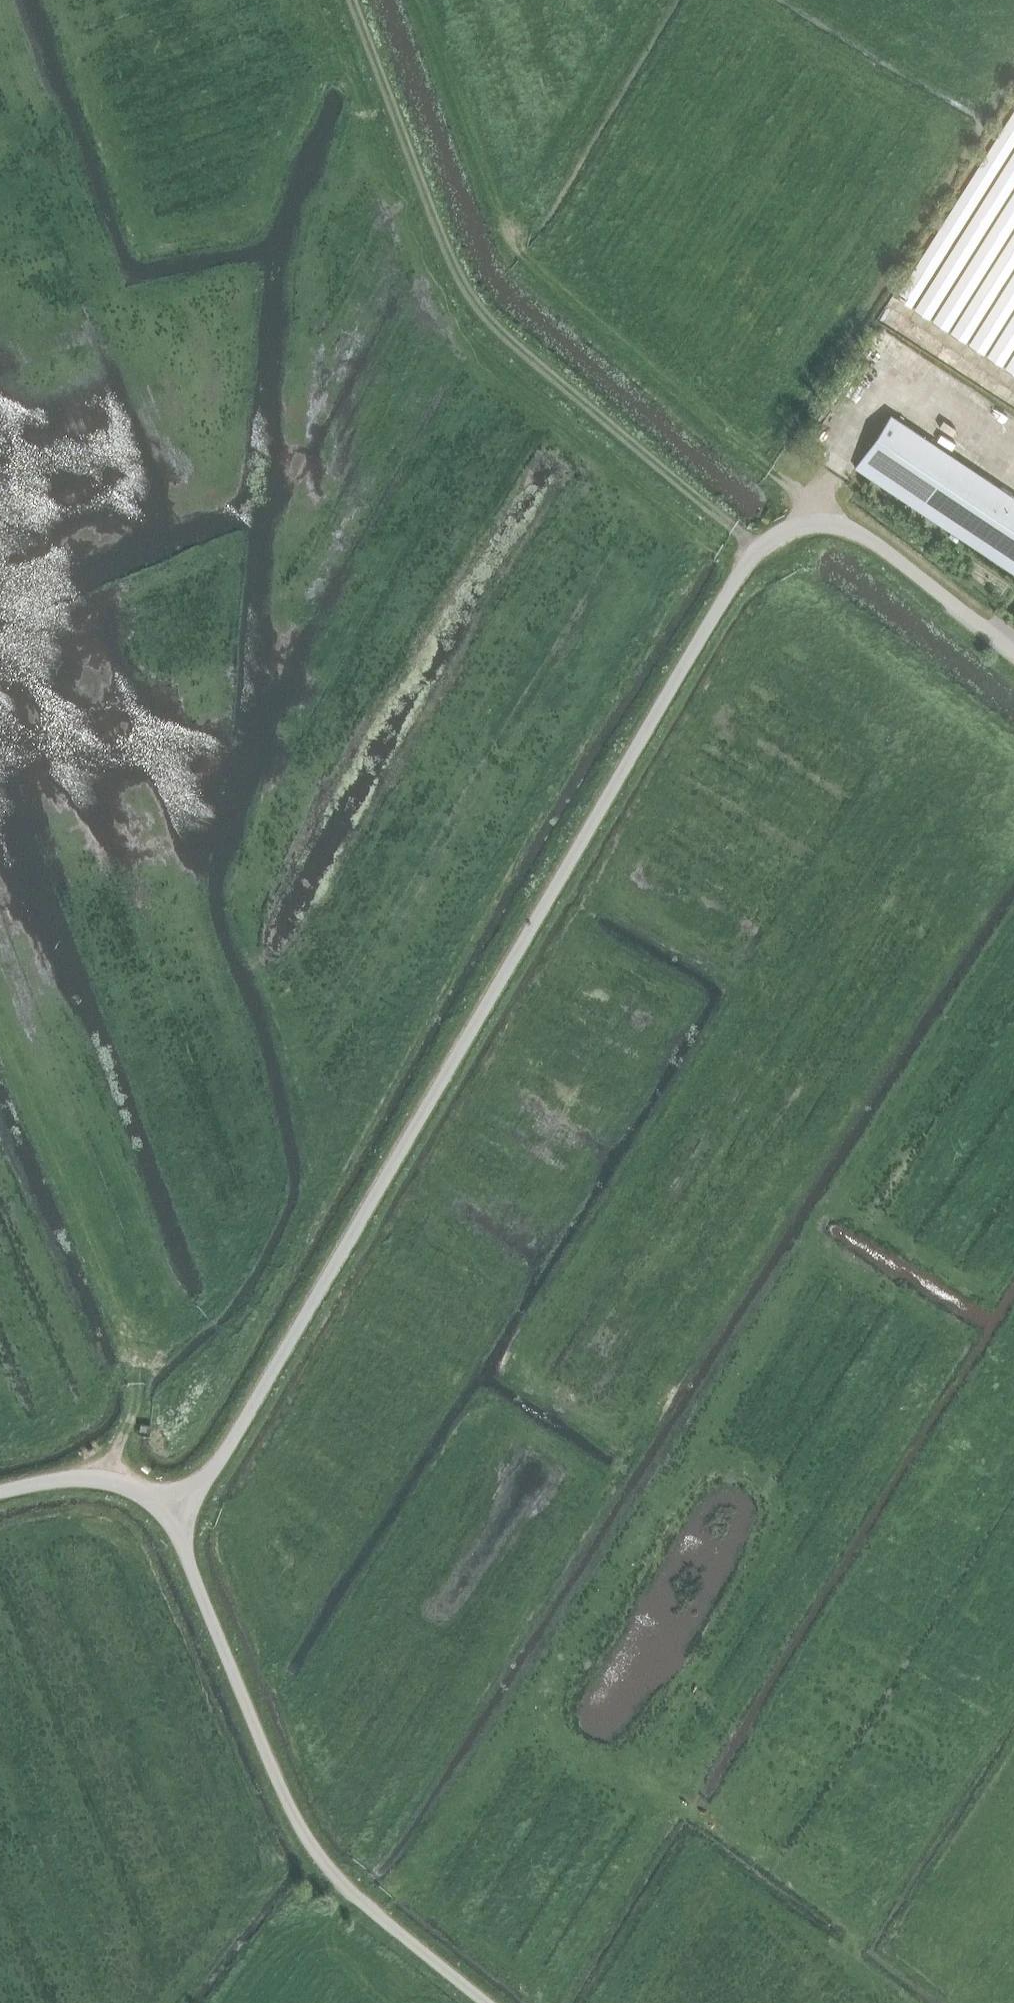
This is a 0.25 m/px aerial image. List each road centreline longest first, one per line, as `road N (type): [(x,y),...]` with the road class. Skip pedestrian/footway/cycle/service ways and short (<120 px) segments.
road 1 (unclassified): [(167,1517),(223,1456),(740,570),(794,527),(844,527),(1013,652)]
road 2 (unclassified): [(503,2002),(315,1857),(167,1517)]
road 3 (unclassified): [(0,1492),(106,1476),(149,1494),(167,1517)]

